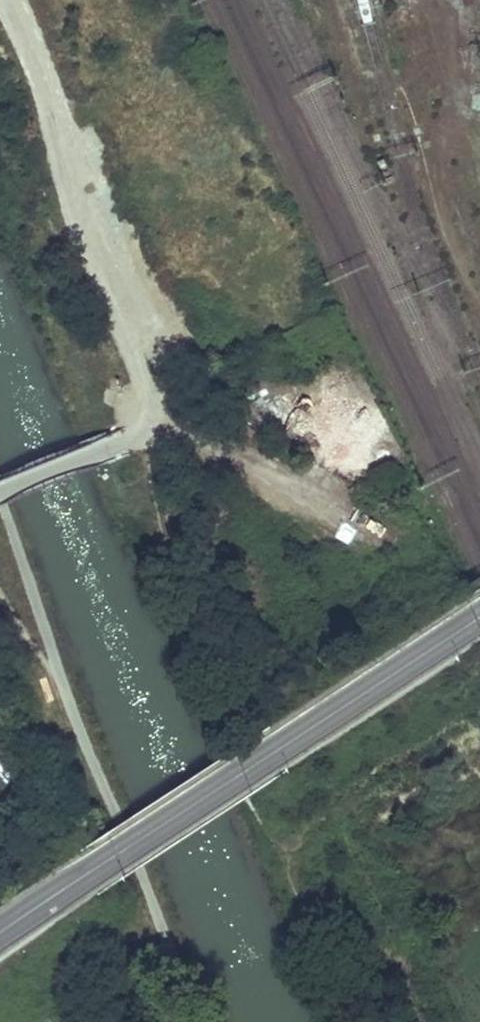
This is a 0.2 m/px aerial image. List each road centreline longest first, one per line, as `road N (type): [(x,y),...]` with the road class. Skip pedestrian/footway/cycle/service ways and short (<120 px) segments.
road 1 (secondary): [(84,879),(479,613)]
road 2 (track): [(143,379),(110,356),(72,309),(0,129)]
road 3 (track): [(189,601),(158,425)]
road 4 (track): [(352,1021),(301,896)]

